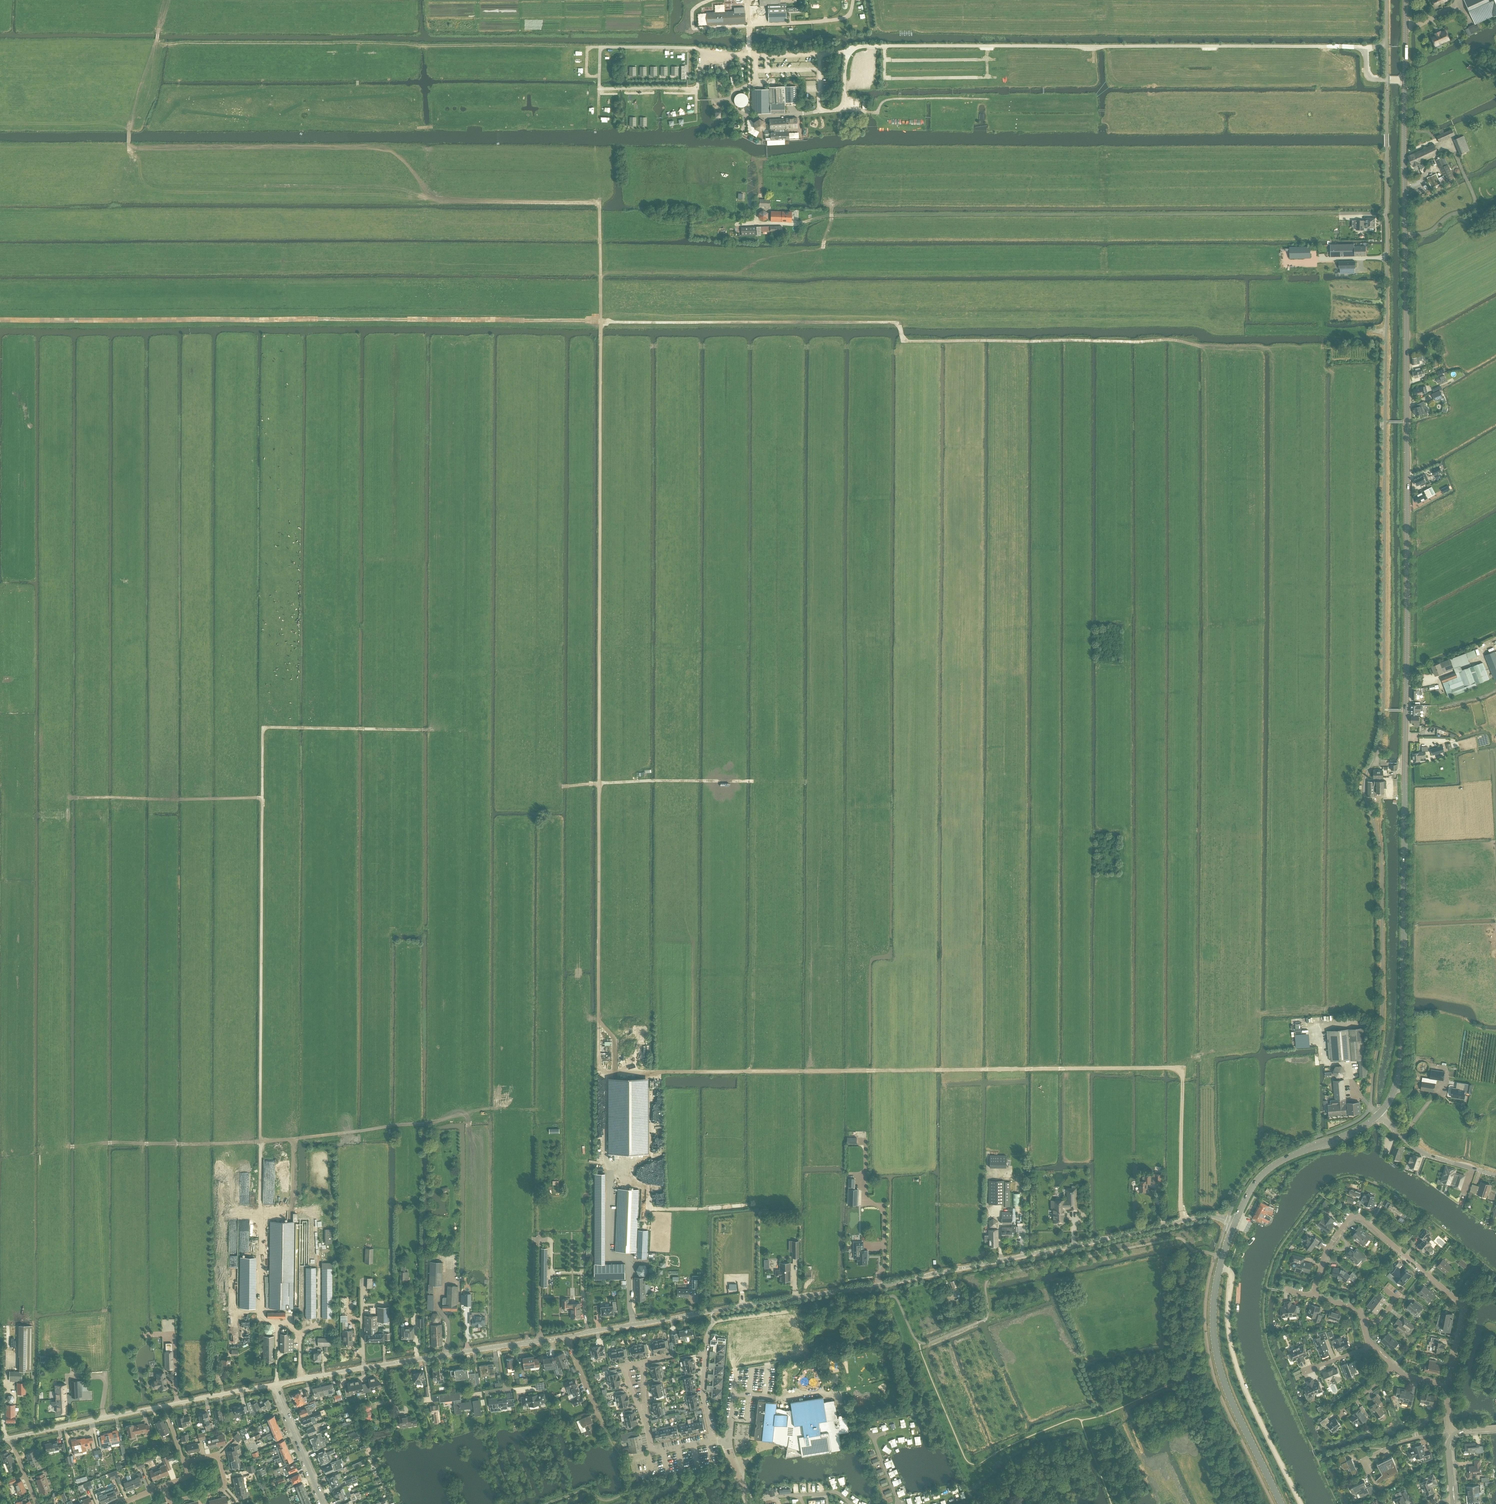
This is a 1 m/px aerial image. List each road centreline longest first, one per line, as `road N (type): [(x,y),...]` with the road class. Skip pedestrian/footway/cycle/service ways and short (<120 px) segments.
road 1 (secondary): [(1379,1115),(1402,1065),(1406,0)]
road 2 (track): [(601,323),(599,1167),(611,1171),(610,1212)]
road 3 (unclassified): [(566,1337),(892,1283),(1203,1216),(1235,1222)]
road 4 (track): [(264,1215),(264,728),(430,730)]
road 5 (track): [(1387,213),(823,216),(738,224)]
road 6 (track): [(600,203),(155,185),(131,162),(129,126),(158,44)]
road 7 (track): [(576,46),(158,44)]
road 8 (track): [(145,1144),(261,1142),(431,1123),(494,1108)]
road 9 (unclassified): [(1386,344),(1386,0)]
road 10 (residential): [(1447,1387),(1460,1301),(1359,1218),(1350,1217),(1327,1250),(1313,1294)]
road 11 (unclassified): [(1220,1267),(1232,1276),(1228,1325),(1242,1379),(1301,1503)]
road 12 (secondary): [(1281,1503),(1220,1367),(1213,1316),(1220,1267)]
road 13 (unclassified): [(276,1384),(498,1347)]
road 14 (track): [(754,781),(561,787)]
road 15 (secondary): [(1235,1222),(1273,1165),(1379,1115)]
road 16 (track): [(263,799),(79,799)]
road 17 (unclassified): [(11,1438),(165,1406)]
road 18 (track): [(1406,235),(1427,232),(1475,204),(1451,143),(1439,148)]
road 19 (unclassified): [(1495,1175),(1429,1156),(1379,1115)]
road 20 (track): [(706,54),(576,46)]
road 21 (residential): [(324,1503),(276,1384)]
road 22 (track): [(1182,1070),(1055,1065)]
road 23 (residential): [(170,1503),(226,1486),(220,1460),(186,1461)]

